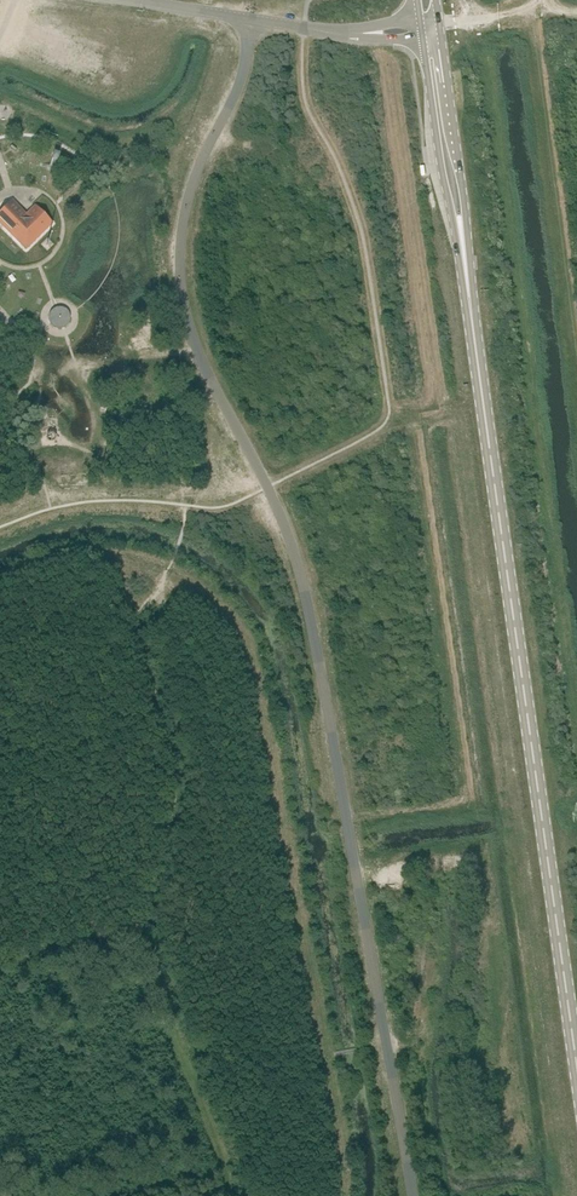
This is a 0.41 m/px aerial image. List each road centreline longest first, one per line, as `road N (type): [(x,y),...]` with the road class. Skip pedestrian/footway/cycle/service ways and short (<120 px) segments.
road 1 (unclassified): [(410,1195),(303,582),(267,486),(195,348),(181,297),(188,197),(238,82),(253,19)]
road 2 (primary): [(576,1101),(432,26)]
road 3 (unclassified): [(432,26),(366,33),(253,19)]

